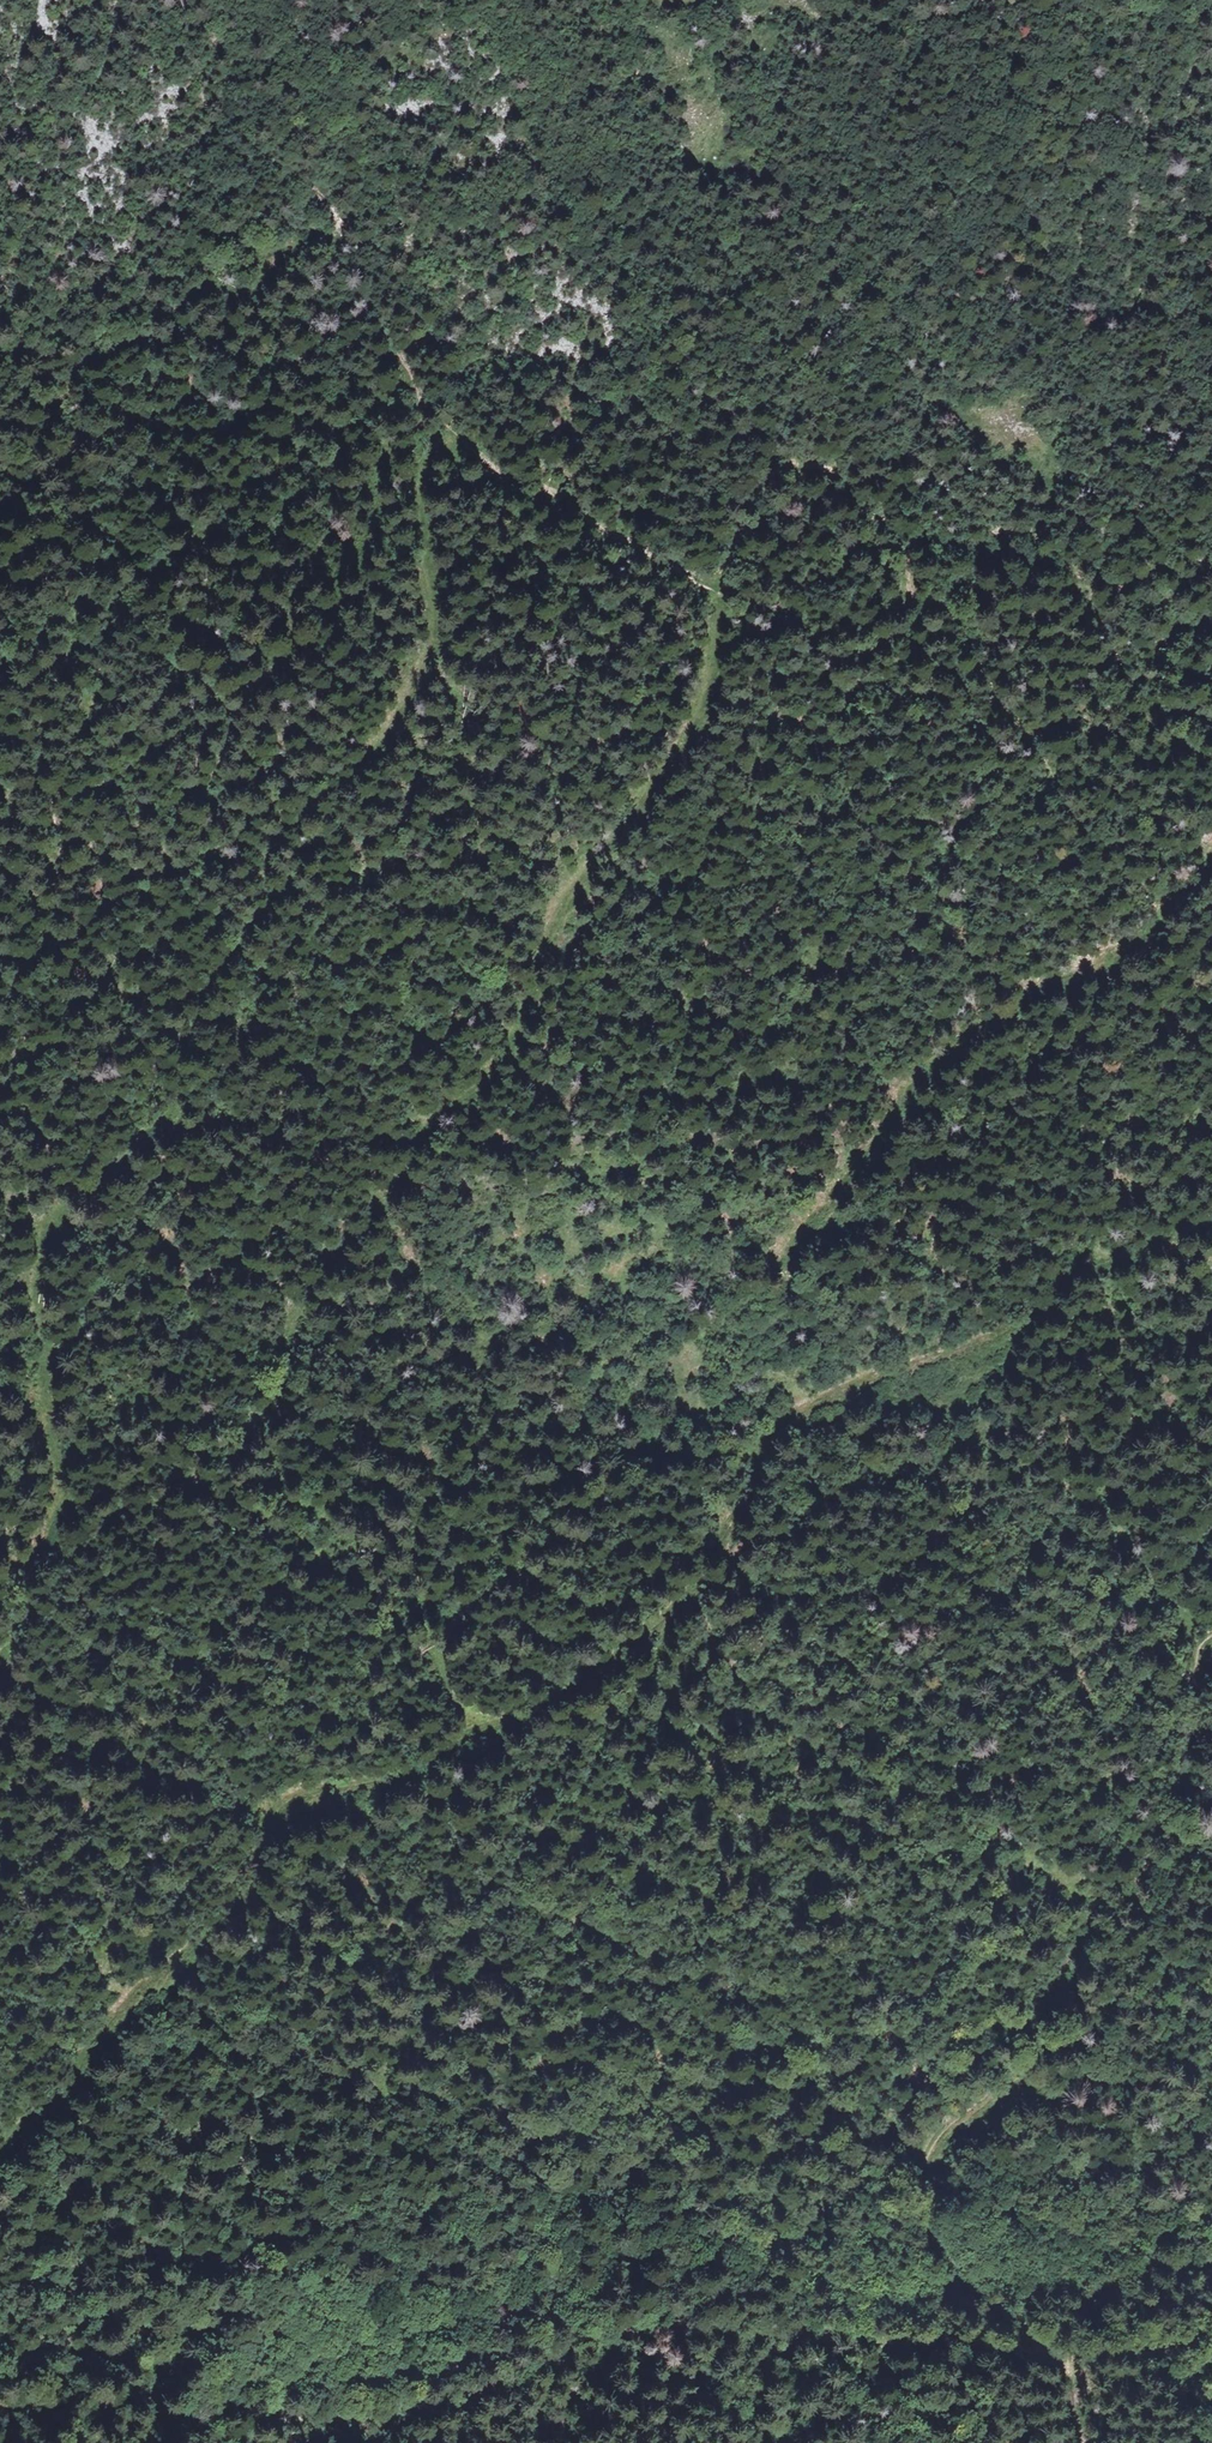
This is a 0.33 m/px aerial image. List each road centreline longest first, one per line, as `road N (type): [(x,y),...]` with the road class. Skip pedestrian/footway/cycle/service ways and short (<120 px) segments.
road 1 (track): [(1211,1222),(1080,1275),(982,1340),(775,1420),(738,1504),(685,1584),(640,1631),(517,1717),(294,1804),(264,1835),(234,1900),(148,1975),(70,2084),(0,2148)]
road 2 (track): [(457,439),(431,457),(420,481),(436,618),(424,679),(281,899),(223,966),(188,1040),(172,1118),(50,1225),(34,1299),(51,1457),(66,1501),(27,1586),(22,1628),(0,1664)]
road 3 (track): [(491,1729),(452,1698),(426,1618),(402,1581),(281,1484),(265,1442),(267,1415),(294,1312),(398,1187),(428,1135),(494,1075),(521,1026),(564,902),(667,772),(696,723),(710,691),(721,590)]
road 4 (track): [(457,439),(721,590),(747,501),(770,476),(794,465),(839,478),(865,505),(906,556),(911,592),(927,607),(945,605),(975,546),(1004,530),(1119,525),(1211,544)]
road 5 (track): [(1082,2442),(1050,2352),(954,2279),(926,2229),(919,2191),(943,2129),(1034,2047),(1062,1968),(1094,1921),(1144,1877),(1177,1778),(1196,1652),(1211,1634)]
road 6 (track): [(1050,2352),(975,2346),(851,2354),(655,2337),(573,2356),(501,2392),(298,2425),(213,2408),(162,2363)]
road 7 (track): [(945,605),(1039,753),(1077,830),(1086,889),(1069,1020),(1099,1266)]
road 8 (track): [(1211,860),(1113,957),(1034,998),(921,1075),(784,1259)]

